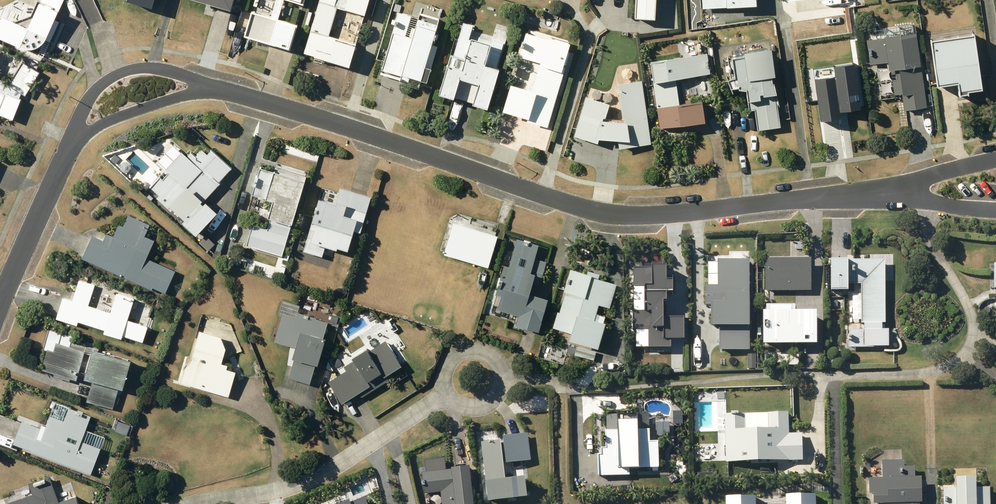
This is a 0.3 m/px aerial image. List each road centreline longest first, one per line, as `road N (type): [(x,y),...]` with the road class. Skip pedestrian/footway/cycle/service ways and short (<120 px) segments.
road 1 (residential): [(901,192),(606,213),(210,88)]
road 2 (residential): [(193,503),(318,475),(445,394)]
road 3 (residential): [(70,149),(89,98),(124,71),(157,68),(210,88)]
road 4 (residential): [(964,354),(972,337),(969,308),(901,192)]
road 5 (residential): [(70,149),(0,300)]
road 6 (residential): [(210,88),(109,121),(70,149)]
road 7 (residential): [(819,376),(925,373),(964,354)]

